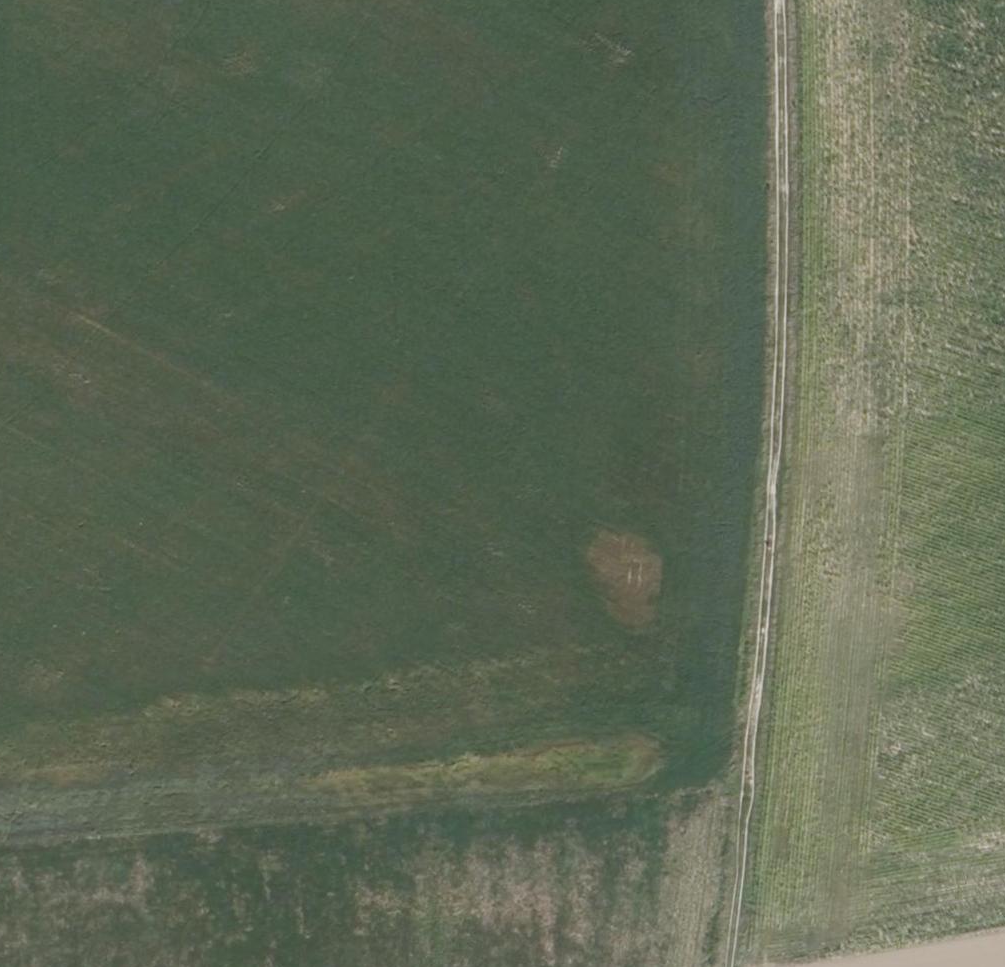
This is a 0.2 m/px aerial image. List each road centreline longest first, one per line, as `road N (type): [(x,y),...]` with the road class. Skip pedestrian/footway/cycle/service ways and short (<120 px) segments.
road 1 (track): [(729,966),(777,427),(779,0)]

